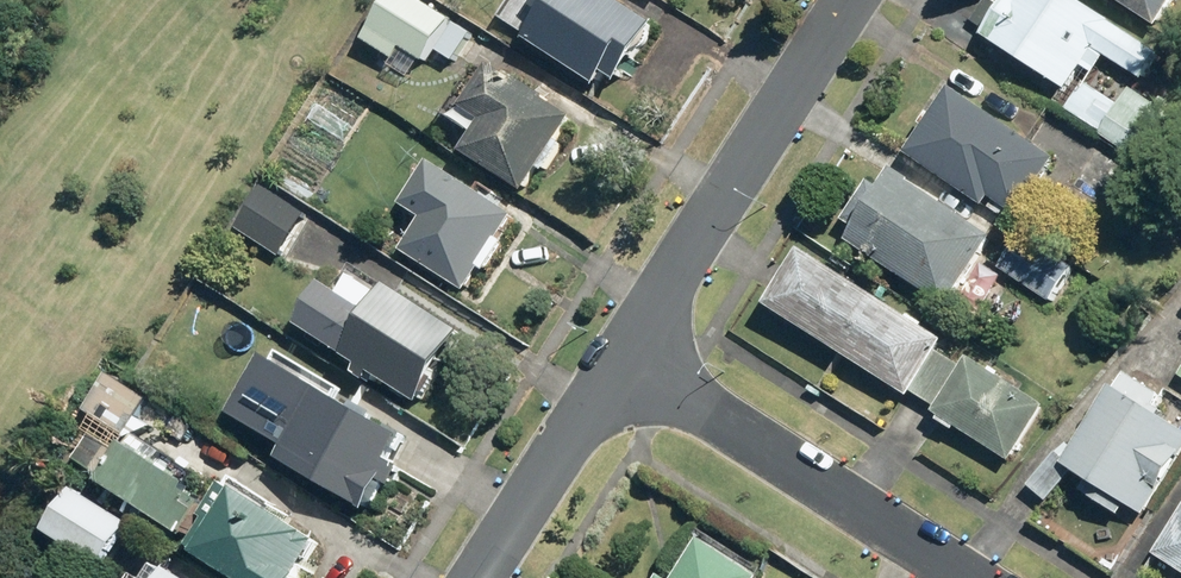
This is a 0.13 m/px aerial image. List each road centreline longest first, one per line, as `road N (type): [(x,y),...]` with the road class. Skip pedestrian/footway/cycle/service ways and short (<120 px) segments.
road 1 (residential): [(847,0),(615,355)]
road 2 (residential): [(964,577),(615,355)]
road 3 (residential): [(615,355),(474,577)]

